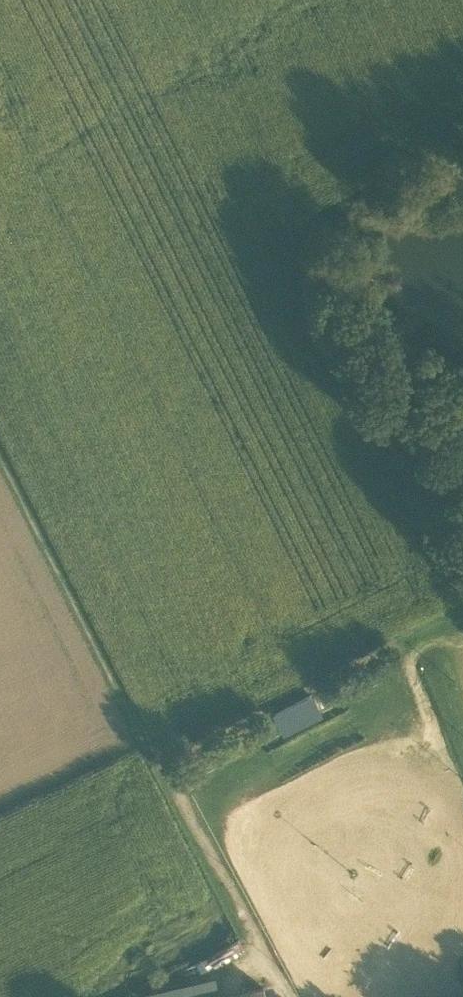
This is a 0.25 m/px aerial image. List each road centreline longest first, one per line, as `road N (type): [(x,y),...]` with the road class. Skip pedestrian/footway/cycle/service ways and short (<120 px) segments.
road 1 (track): [(0,456),(153,756)]

